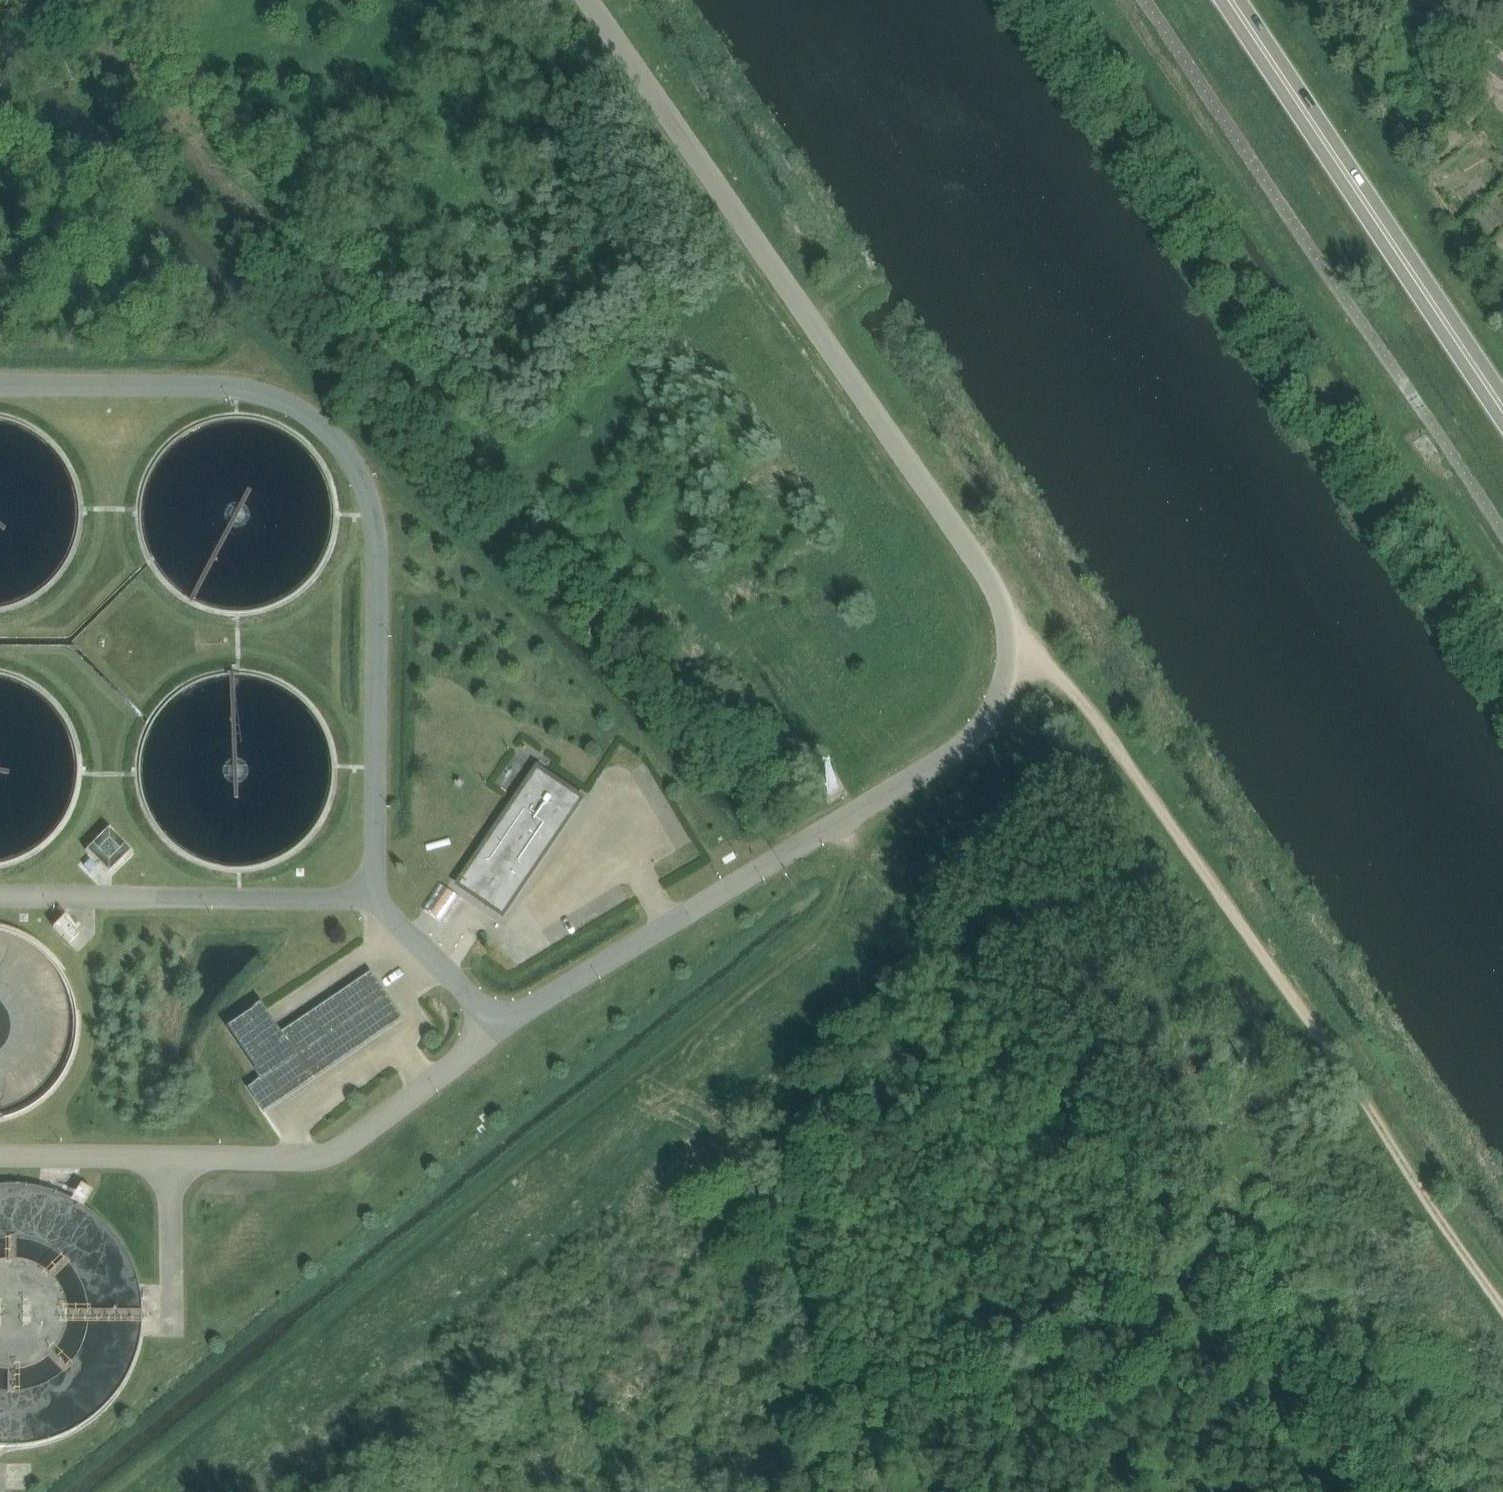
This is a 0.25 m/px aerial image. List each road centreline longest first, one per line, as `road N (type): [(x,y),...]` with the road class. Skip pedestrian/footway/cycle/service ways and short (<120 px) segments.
road 1 (unclassified): [(780,857),(841,826),(957,746),(1002,677),(1017,626),(1007,582),(610,0)]
road 2 (track): [(1017,626),(1117,720),(1317,999),(1502,1278)]
road 3 (primary): [(1502,409),(1231,0)]

